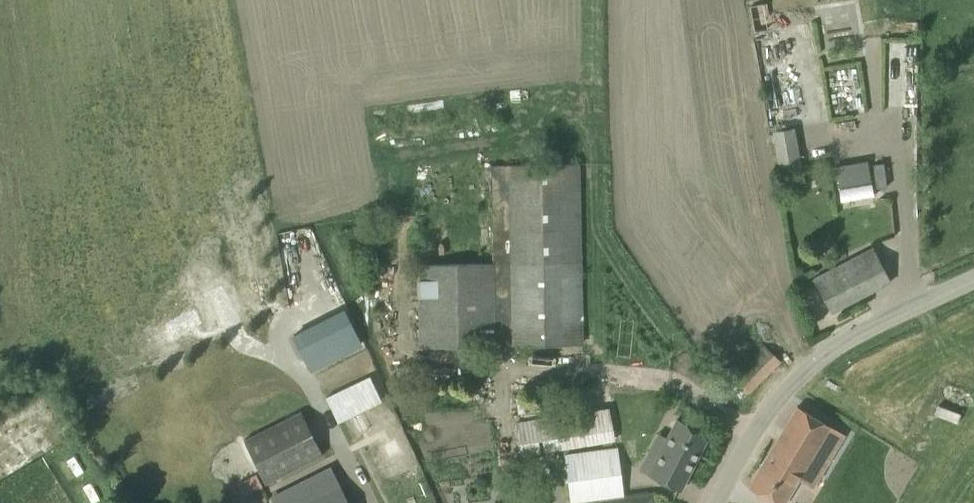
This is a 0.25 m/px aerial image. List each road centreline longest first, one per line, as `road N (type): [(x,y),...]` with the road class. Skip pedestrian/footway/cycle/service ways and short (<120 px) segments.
road 1 (unclassified): [(718,502),(778,404),(844,343),(973,277)]

